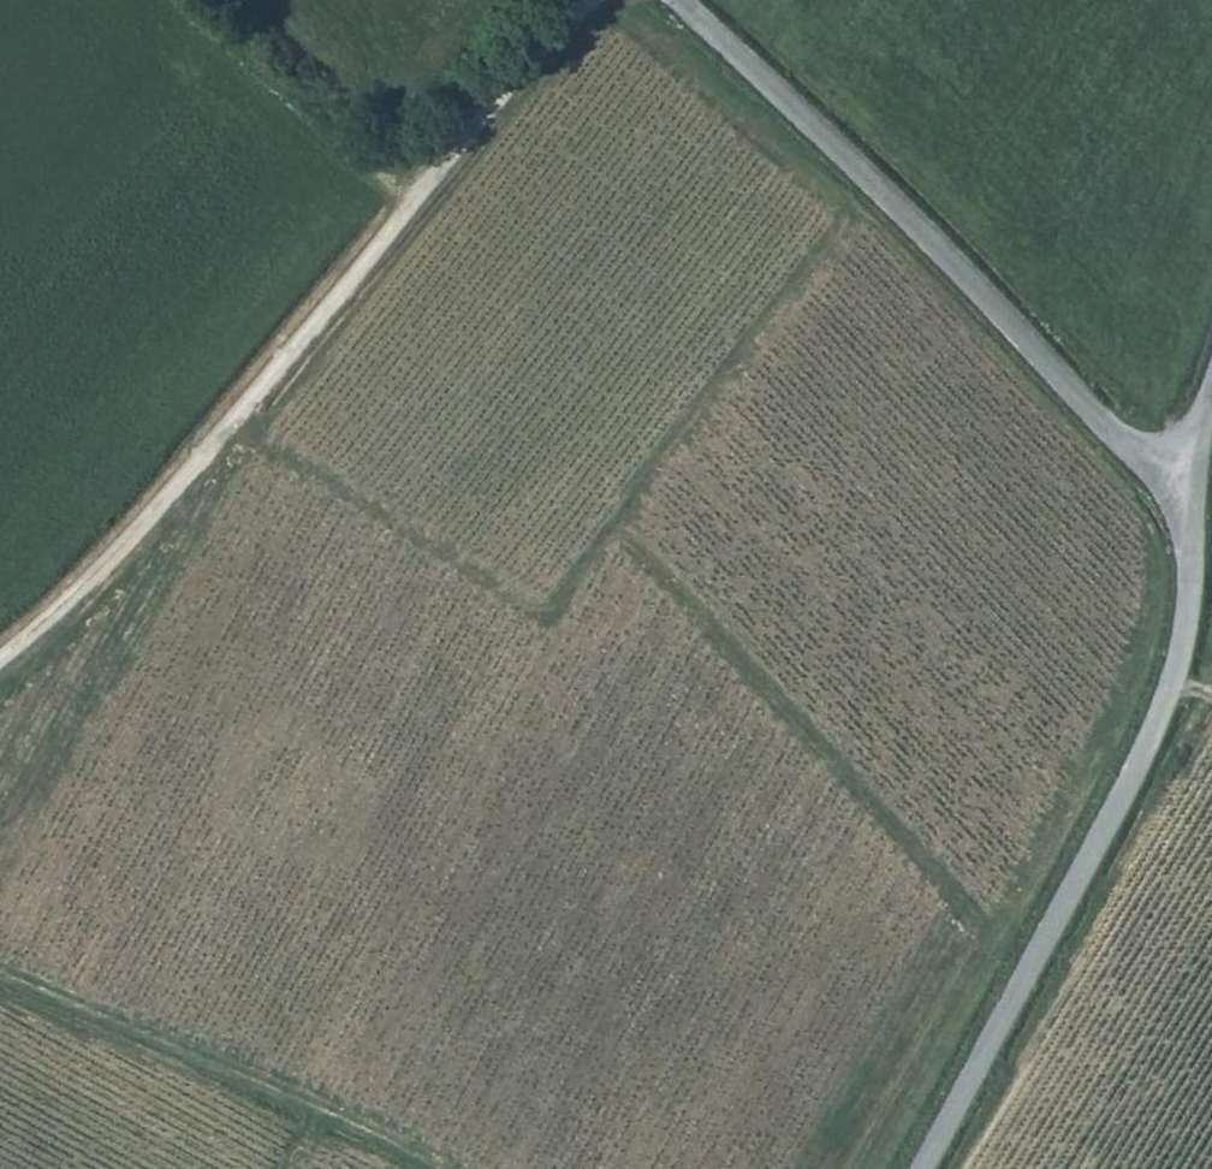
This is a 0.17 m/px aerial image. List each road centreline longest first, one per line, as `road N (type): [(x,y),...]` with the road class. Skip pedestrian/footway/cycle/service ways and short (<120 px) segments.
road 1 (track): [(590,0),(114,556),(0,664)]
road 2 (unclassified): [(1185,472),(1187,603),(1181,657),(1160,716),(1019,1001),(921,1168)]
road 3 (unclassified): [(680,0),(1147,464),(1185,472)]
road 4 (track): [(437,1168),(343,1121),(0,977)]

